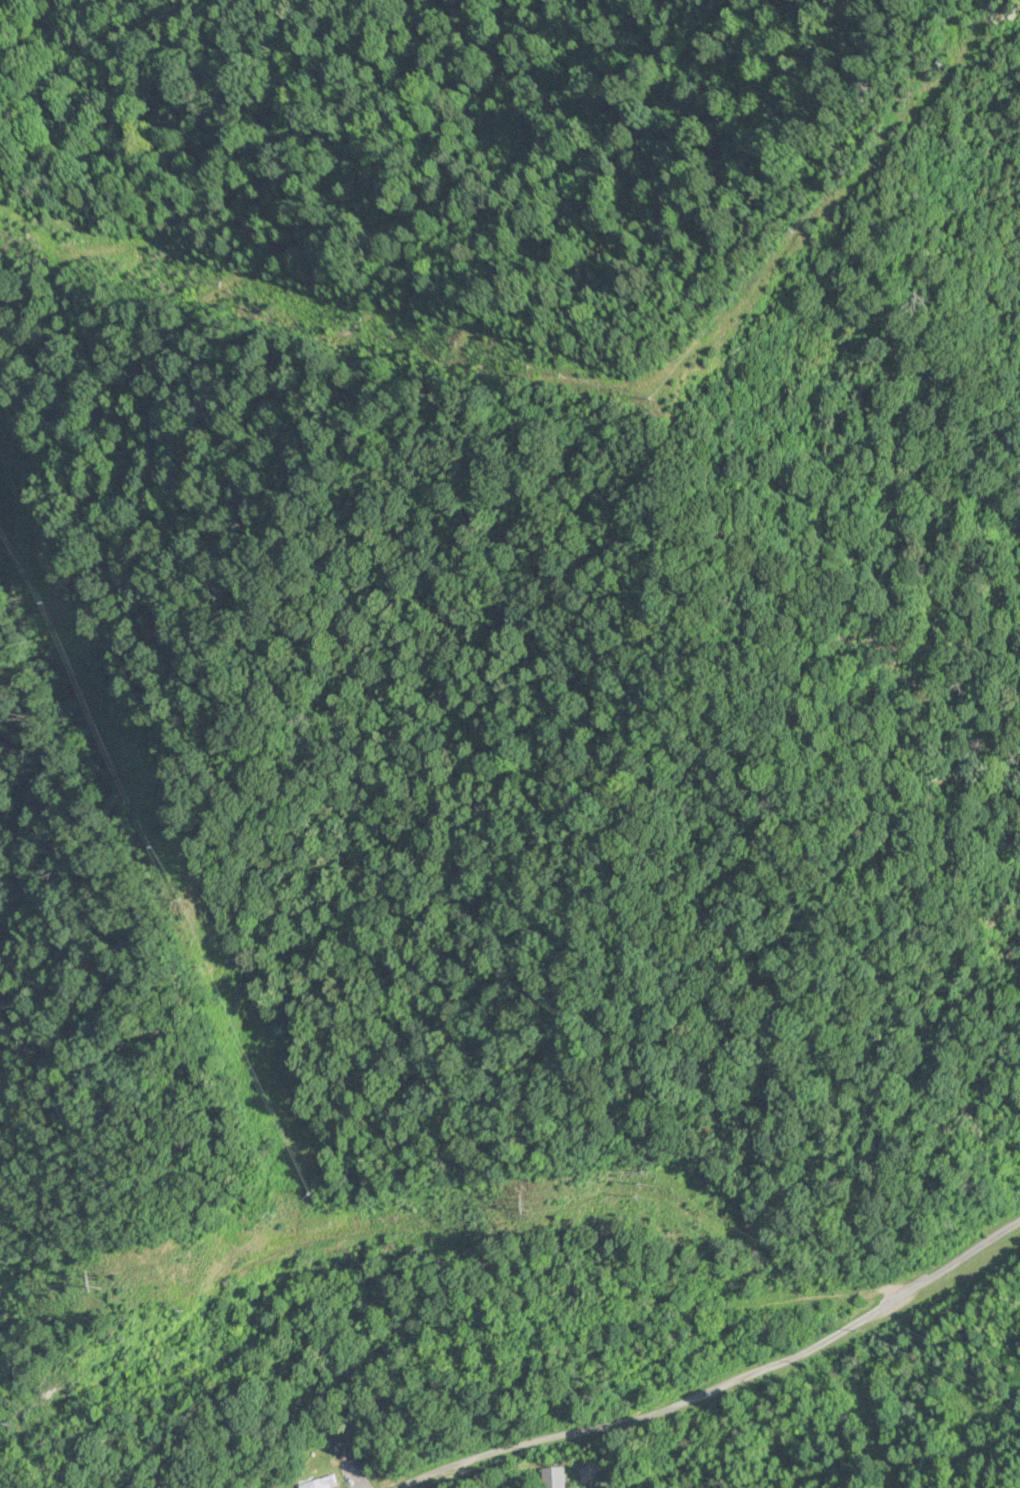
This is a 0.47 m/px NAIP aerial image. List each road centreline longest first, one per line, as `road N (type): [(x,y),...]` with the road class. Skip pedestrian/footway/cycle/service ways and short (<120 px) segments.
road 1 (residential): [(1019,1222),(808,1352),(644,1416),(525,1444),(402,1487)]

